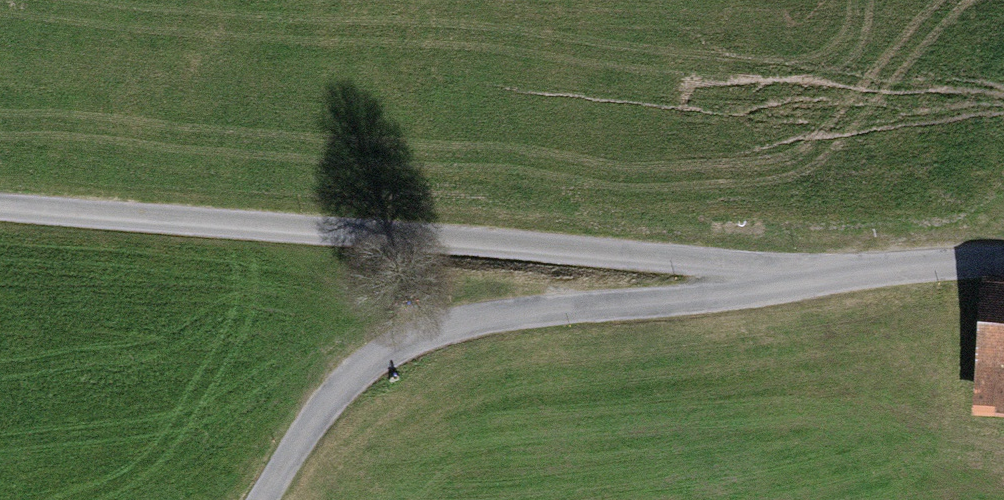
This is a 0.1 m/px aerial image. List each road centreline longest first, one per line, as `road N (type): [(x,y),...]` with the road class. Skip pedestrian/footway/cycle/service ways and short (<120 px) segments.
road 1 (unclassified): [(859,273),(0,206)]
road 2 (unclassified): [(263,499),(332,396),(414,338),(496,317),(721,296),(859,273)]
road 3 (unclassified): [(859,273),(1003,261)]

